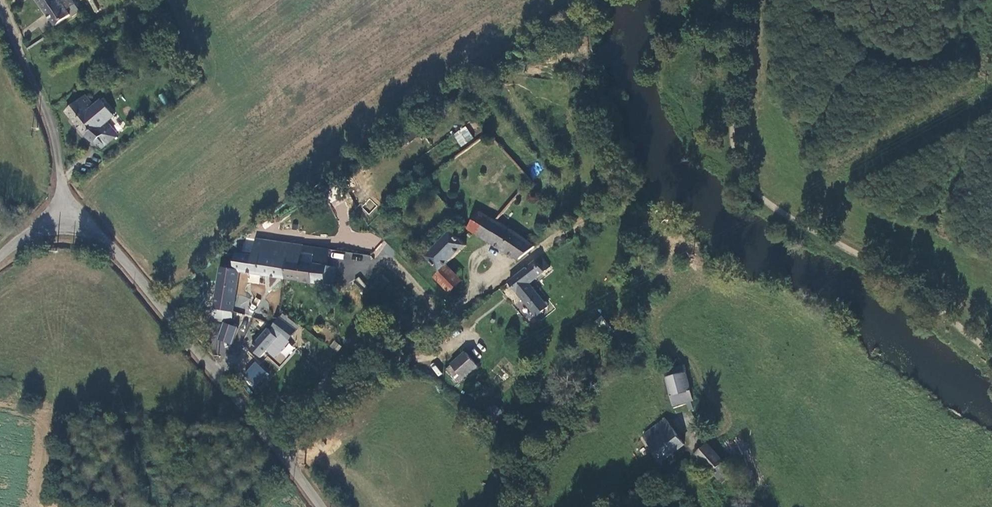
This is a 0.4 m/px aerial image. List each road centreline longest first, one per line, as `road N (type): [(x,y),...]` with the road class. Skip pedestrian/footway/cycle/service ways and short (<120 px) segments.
road 1 (unclassified): [(321,506),(112,249),(61,227)]
road 2 (unclassified): [(61,227),(51,127),(0,6)]

